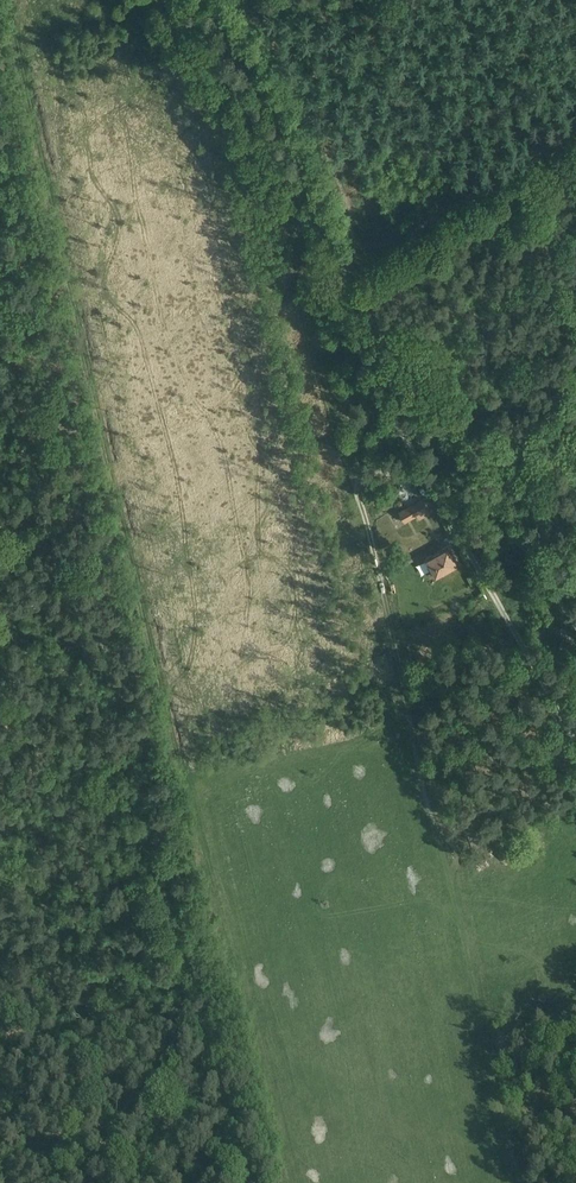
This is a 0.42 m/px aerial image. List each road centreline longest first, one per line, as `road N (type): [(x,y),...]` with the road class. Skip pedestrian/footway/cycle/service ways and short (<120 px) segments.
road 1 (track): [(175,0),(271,147),(343,321),(575,747)]

